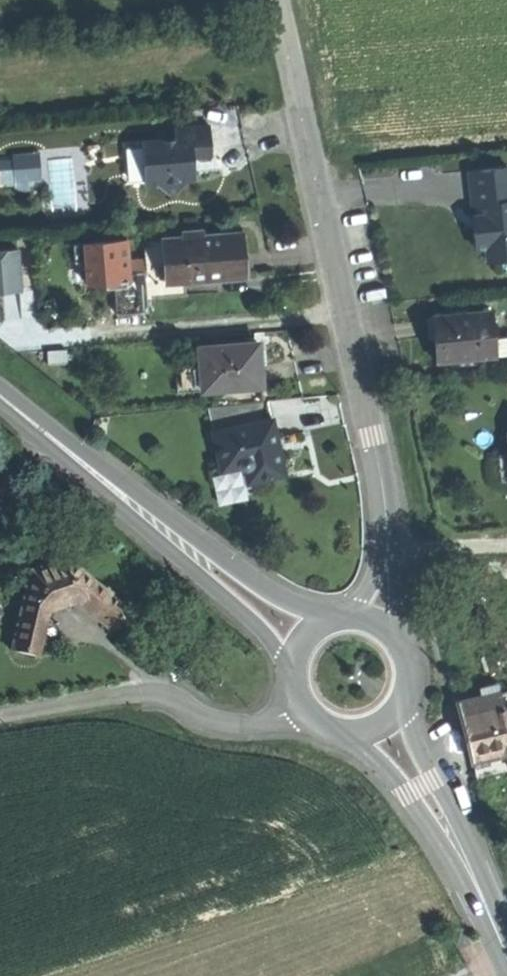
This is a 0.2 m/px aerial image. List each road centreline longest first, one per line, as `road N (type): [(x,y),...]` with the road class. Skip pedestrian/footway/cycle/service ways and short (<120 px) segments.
road 1 (tertiary): [(390,556),(374,438),(277,0)]
road 2 (residential): [(0,719),(162,697),(237,730),(302,705)]
road 3 (secondary): [(195,559),(0,397)]
road 4 (secondary): [(195,559),(295,663)]
road 5 (secondary): [(323,624),(195,559)]
road 6 (secondary): [(506,961),(449,831)]
road 7 (secondary): [(348,734),(449,831)]
road 8 (secondary): [(449,831),(403,708)]

